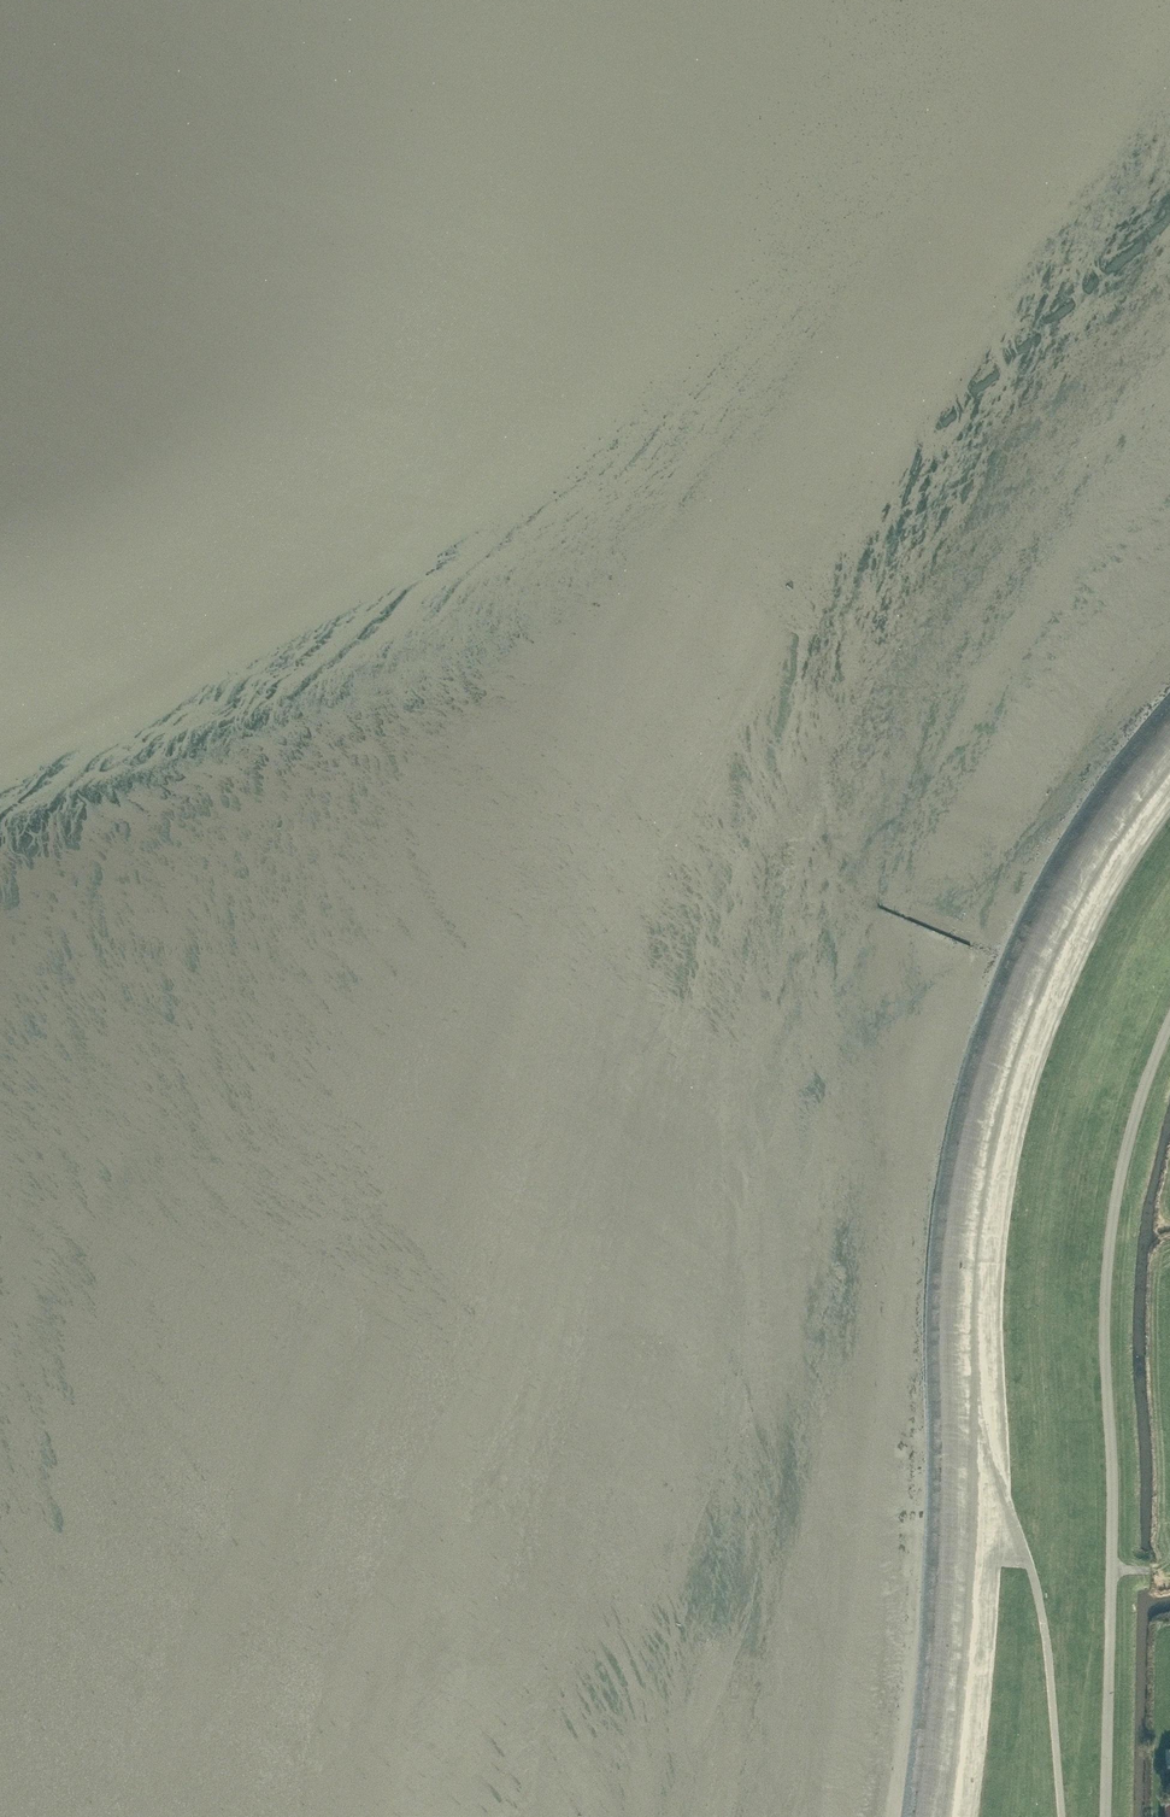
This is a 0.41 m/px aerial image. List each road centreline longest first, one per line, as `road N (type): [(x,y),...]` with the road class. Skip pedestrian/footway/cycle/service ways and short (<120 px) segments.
road 1 (unclassified): [(1106,1816),(1108,1245),(1133,1118),(1169,1020)]

